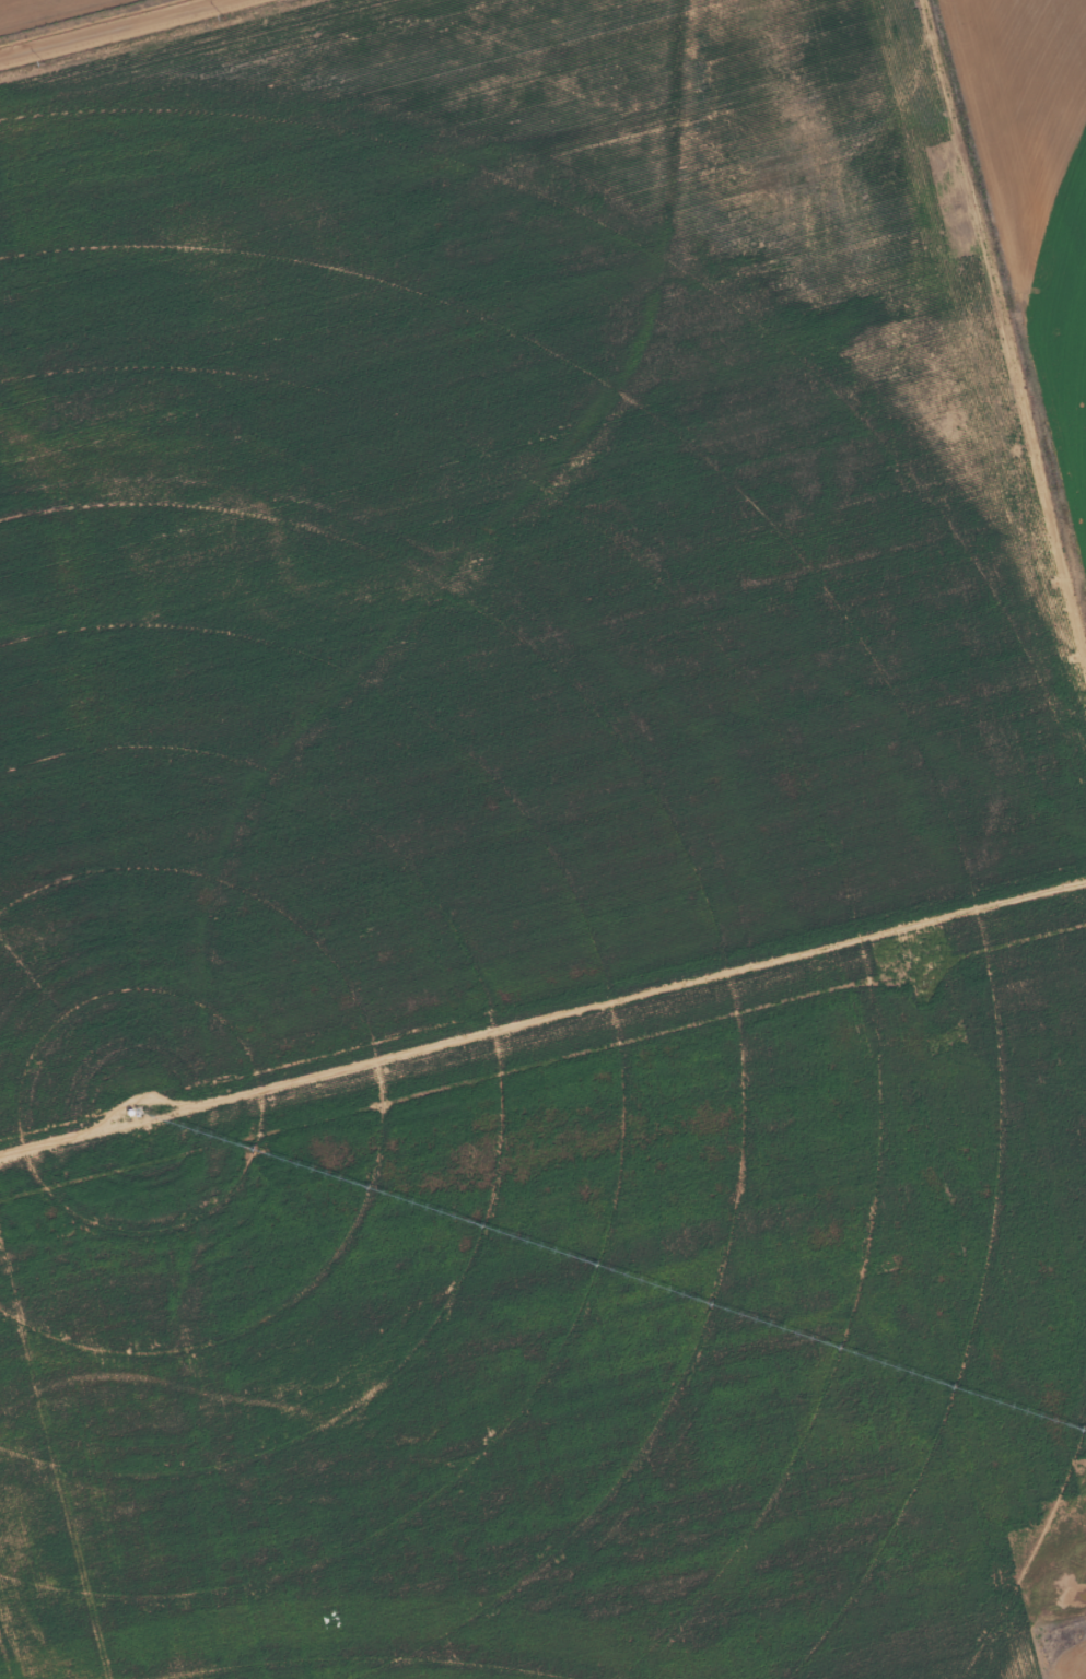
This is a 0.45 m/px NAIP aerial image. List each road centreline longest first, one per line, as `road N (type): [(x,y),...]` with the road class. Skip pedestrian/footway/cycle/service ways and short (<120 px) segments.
road 1 (track): [(0,1155),(1085,876)]
road 2 (track): [(1085,677),(918,0)]
road 3 (residential): [(217,0),(0,55)]

